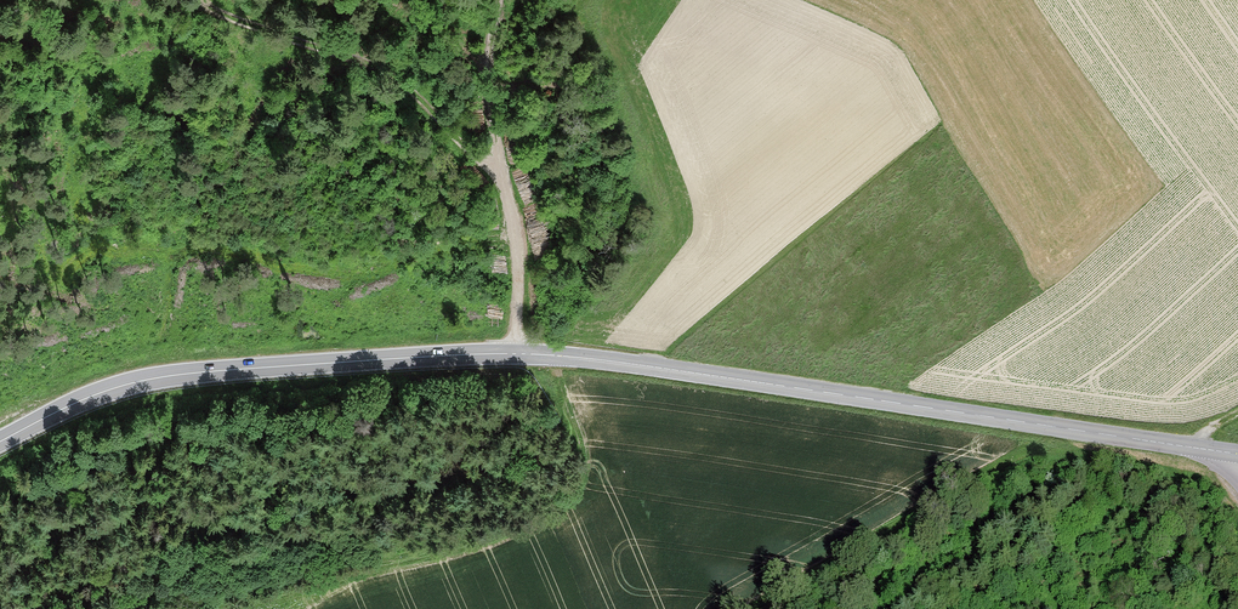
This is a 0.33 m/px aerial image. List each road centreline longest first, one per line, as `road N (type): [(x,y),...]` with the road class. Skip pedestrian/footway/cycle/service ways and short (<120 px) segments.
road 1 (secondary): [(1237,454),(514,354),(173,375),(104,391),(0,442)]
road 2 (track): [(1237,479),(1053,453),(1029,459),(884,537),(775,608)]
road 3 (track): [(503,164),(468,147),(421,93),(360,58),(189,0)]
road 4 (track): [(514,354),(518,255),(489,97),(500,0)]

